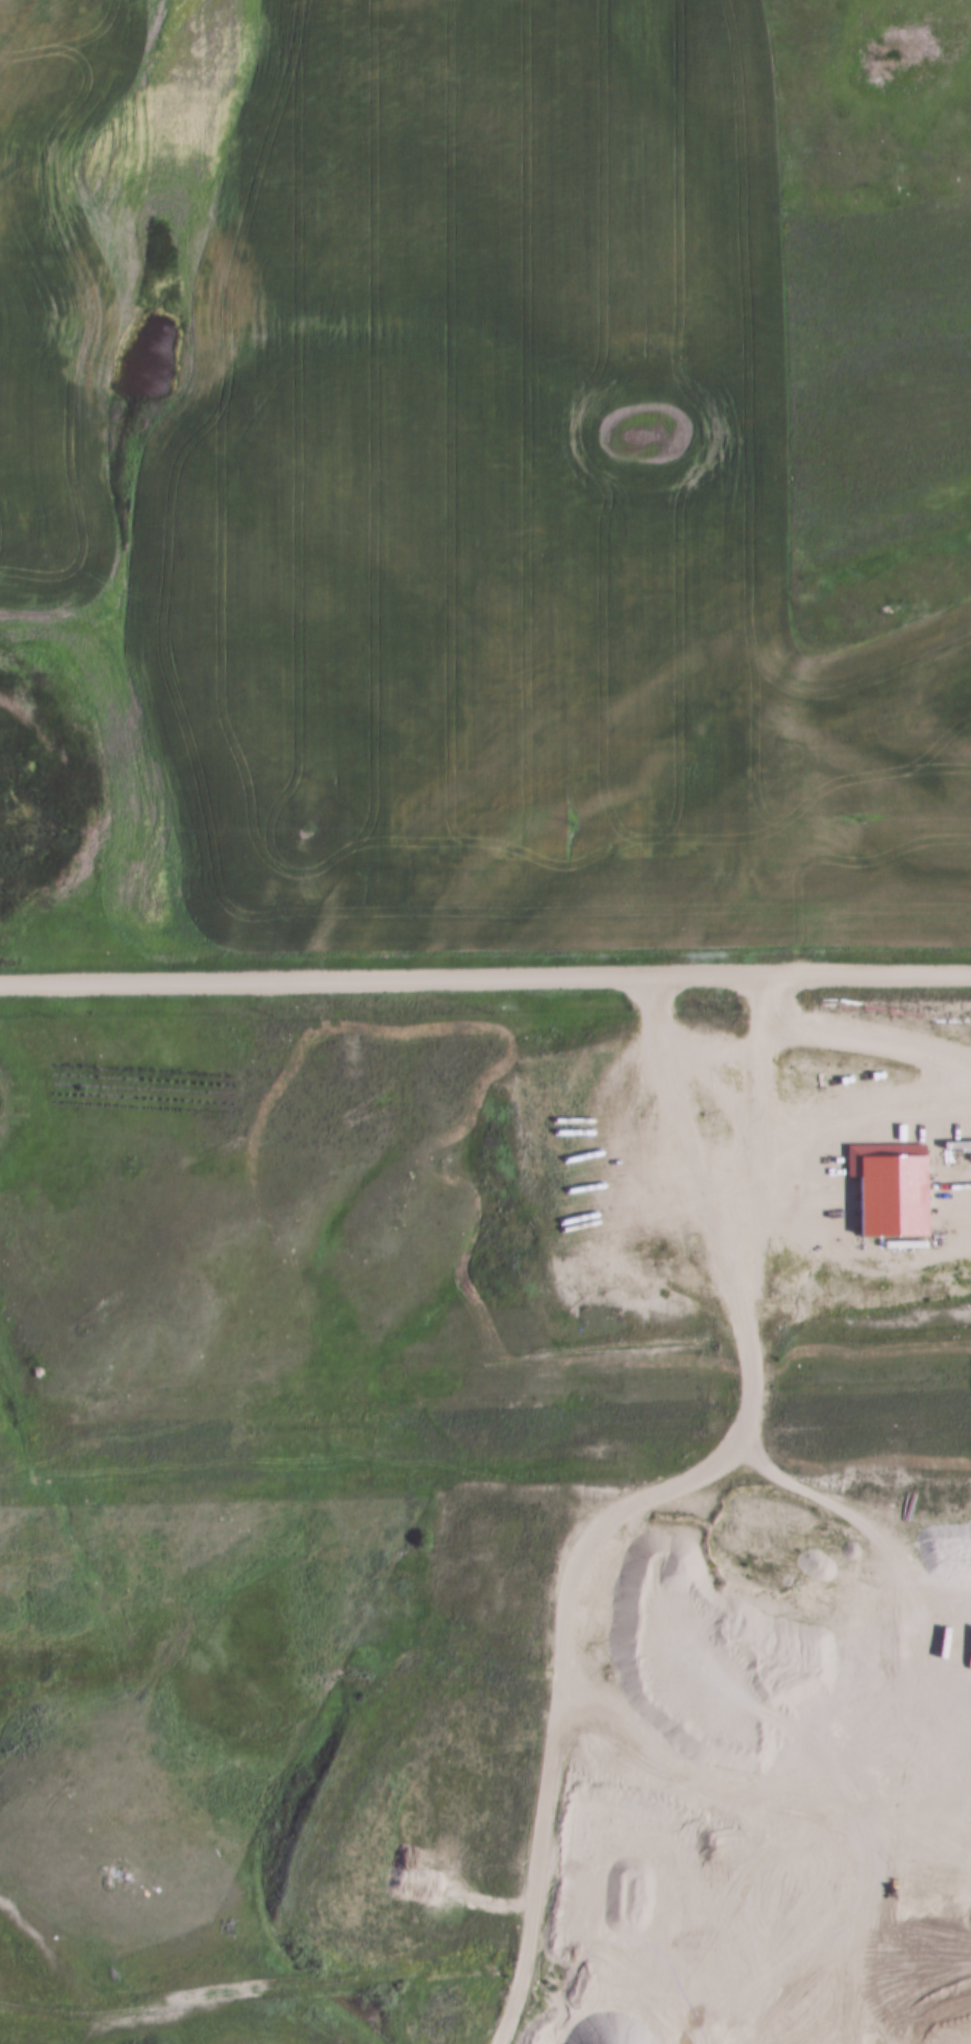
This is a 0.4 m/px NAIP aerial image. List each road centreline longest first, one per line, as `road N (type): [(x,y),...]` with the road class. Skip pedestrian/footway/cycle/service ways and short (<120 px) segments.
road 1 (residential): [(0,982),(970,977)]

